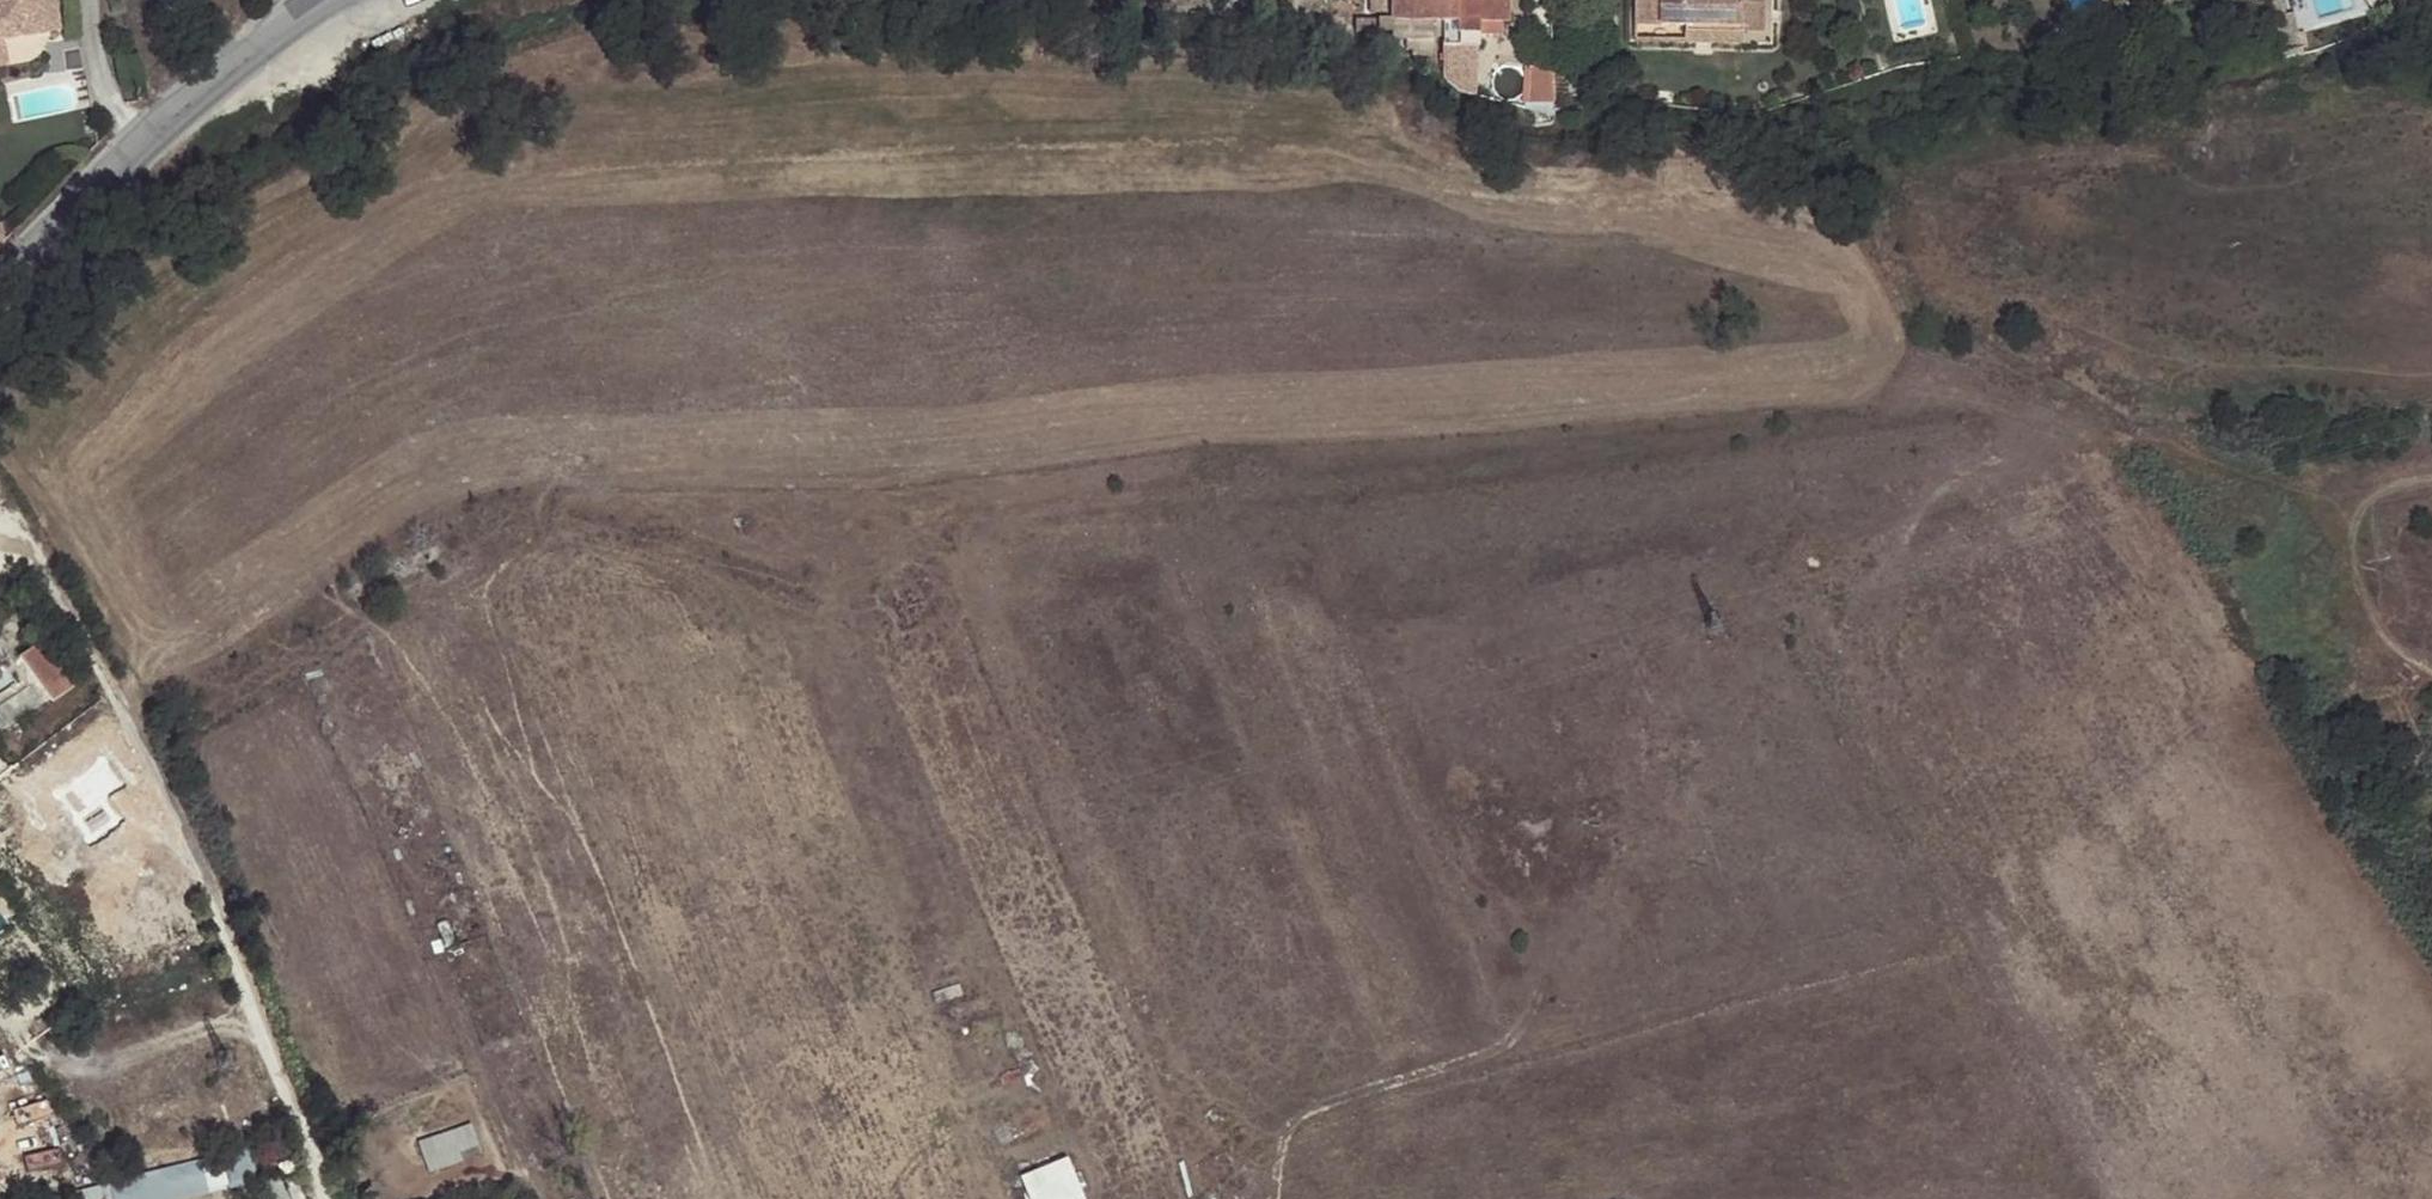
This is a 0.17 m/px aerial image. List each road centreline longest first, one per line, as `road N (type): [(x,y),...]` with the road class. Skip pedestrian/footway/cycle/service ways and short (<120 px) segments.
road 1 (unclassified): [(328,1198),(179,823),(11,782)]
road 2 (unclassified): [(142,139),(323,0)]
road 3 (unclassified): [(0,276),(142,139)]
road 4 (residential): [(87,0),(103,97),(142,139)]

